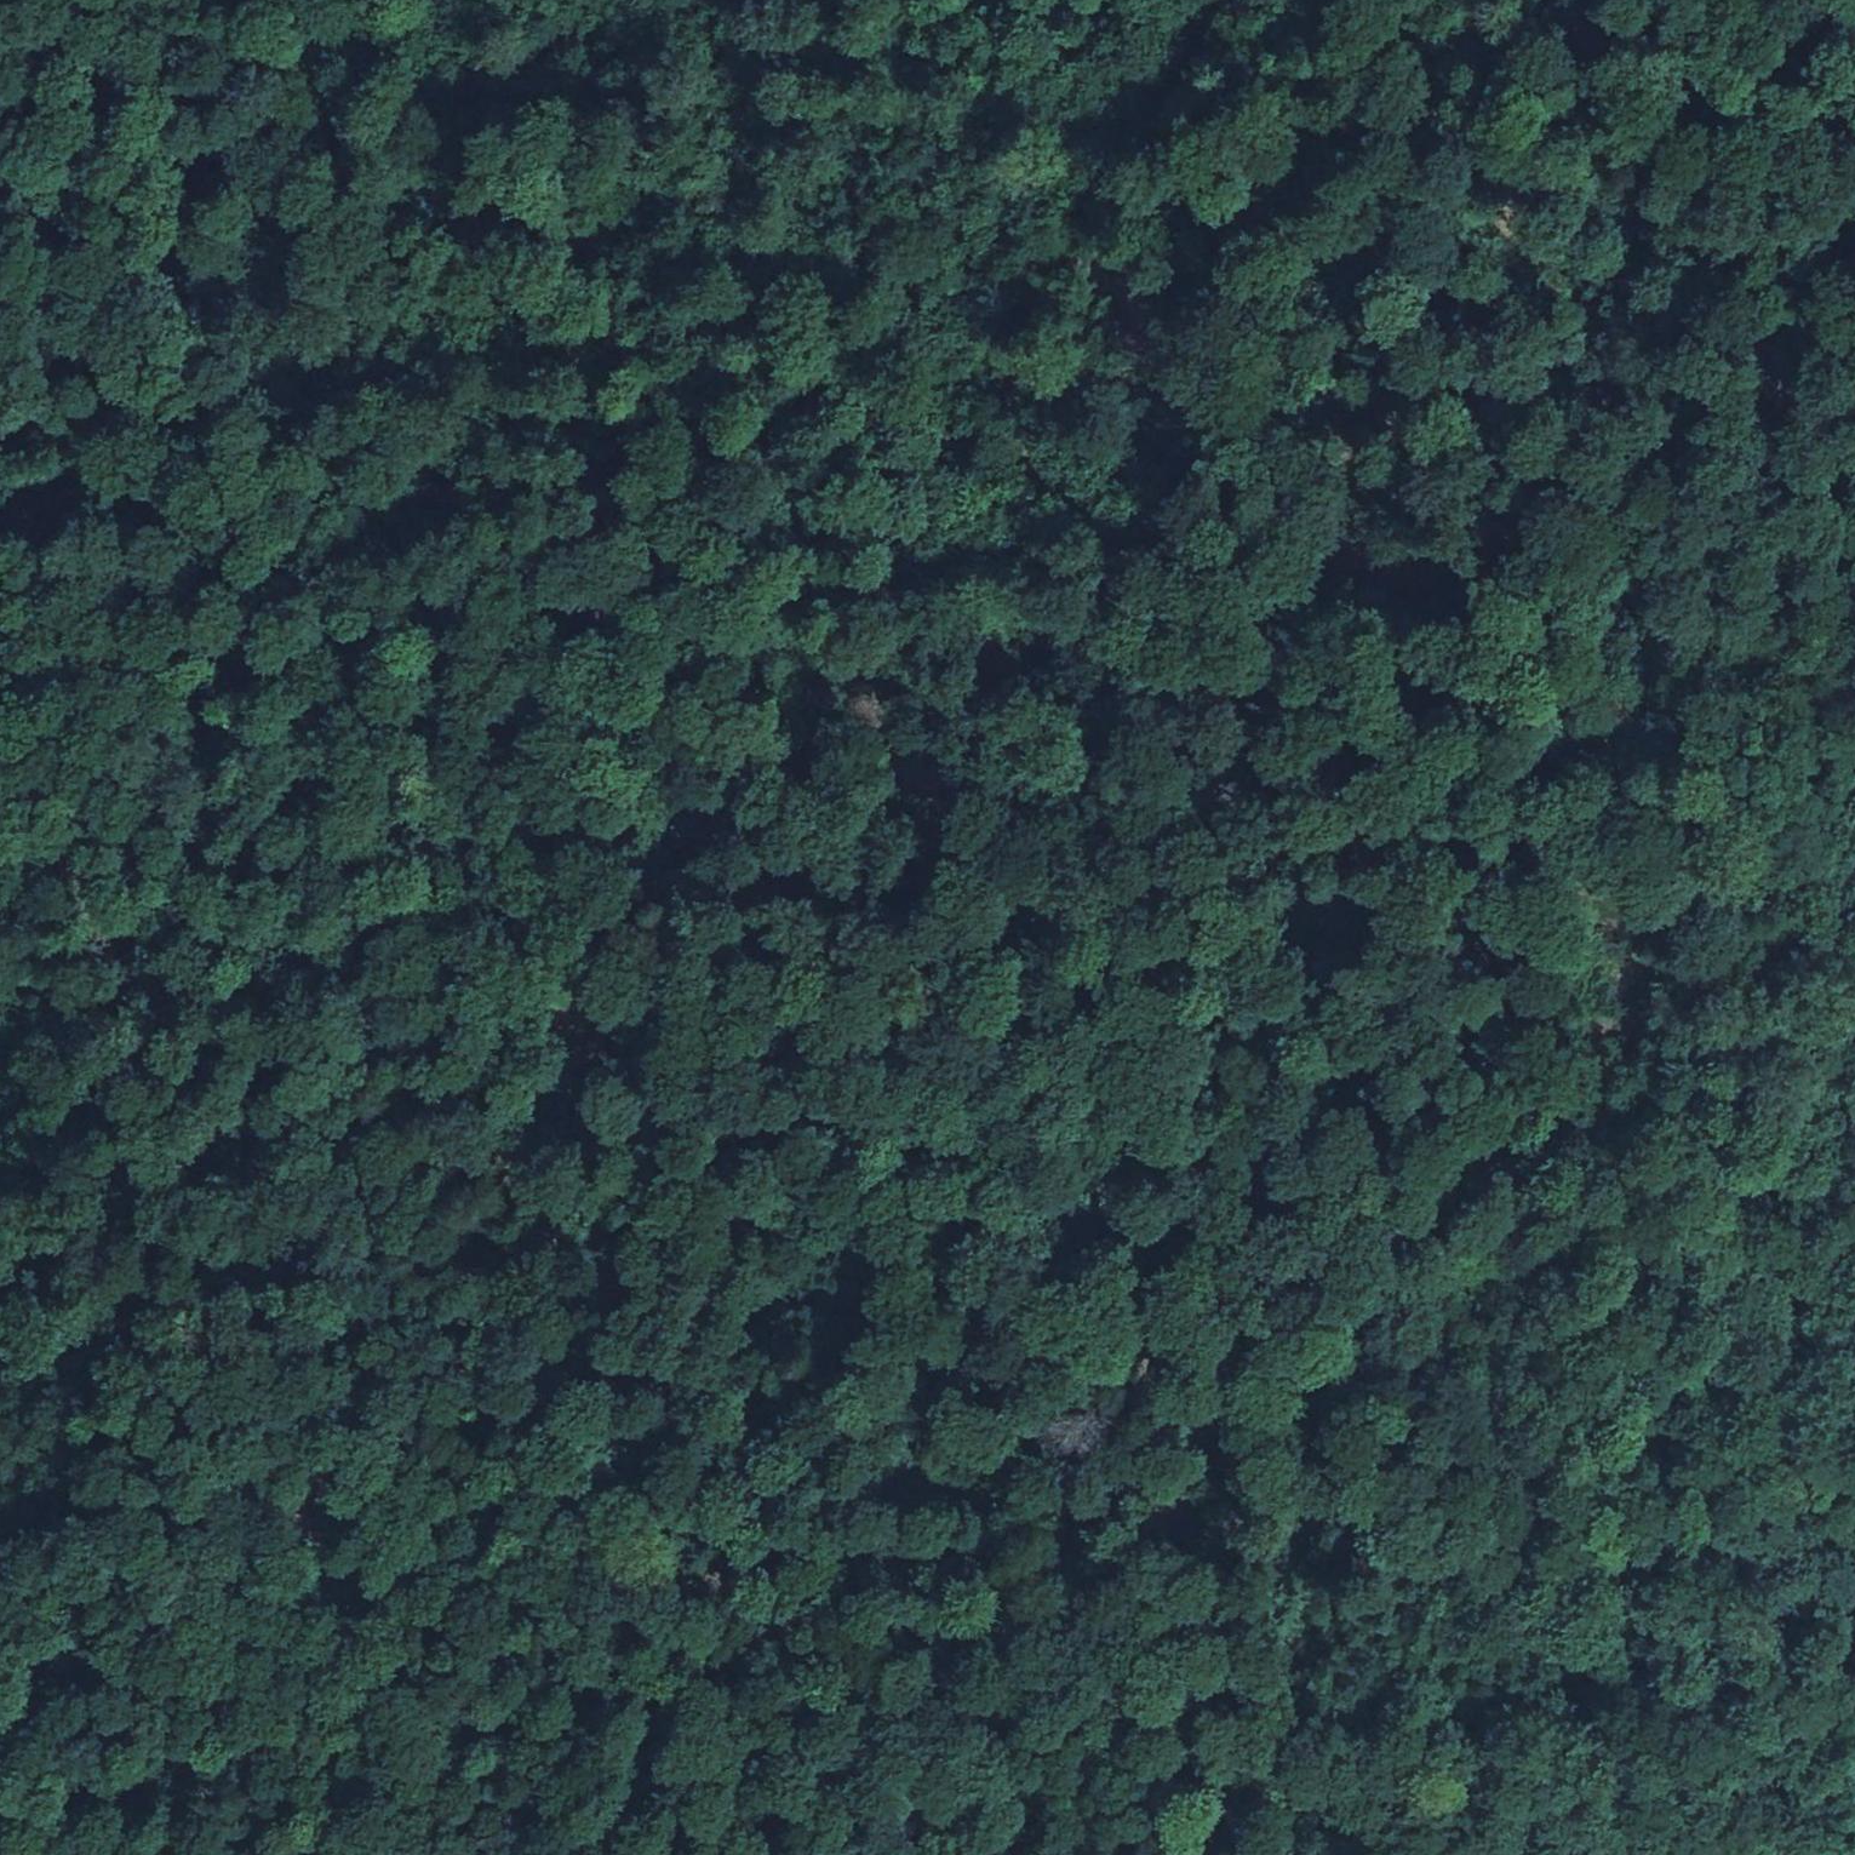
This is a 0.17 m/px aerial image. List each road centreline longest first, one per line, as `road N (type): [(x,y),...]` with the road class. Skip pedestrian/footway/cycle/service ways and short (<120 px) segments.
road 1 (track): [(1854,532),(1710,779),(1541,1133),(1314,1636),(1227,1854)]

